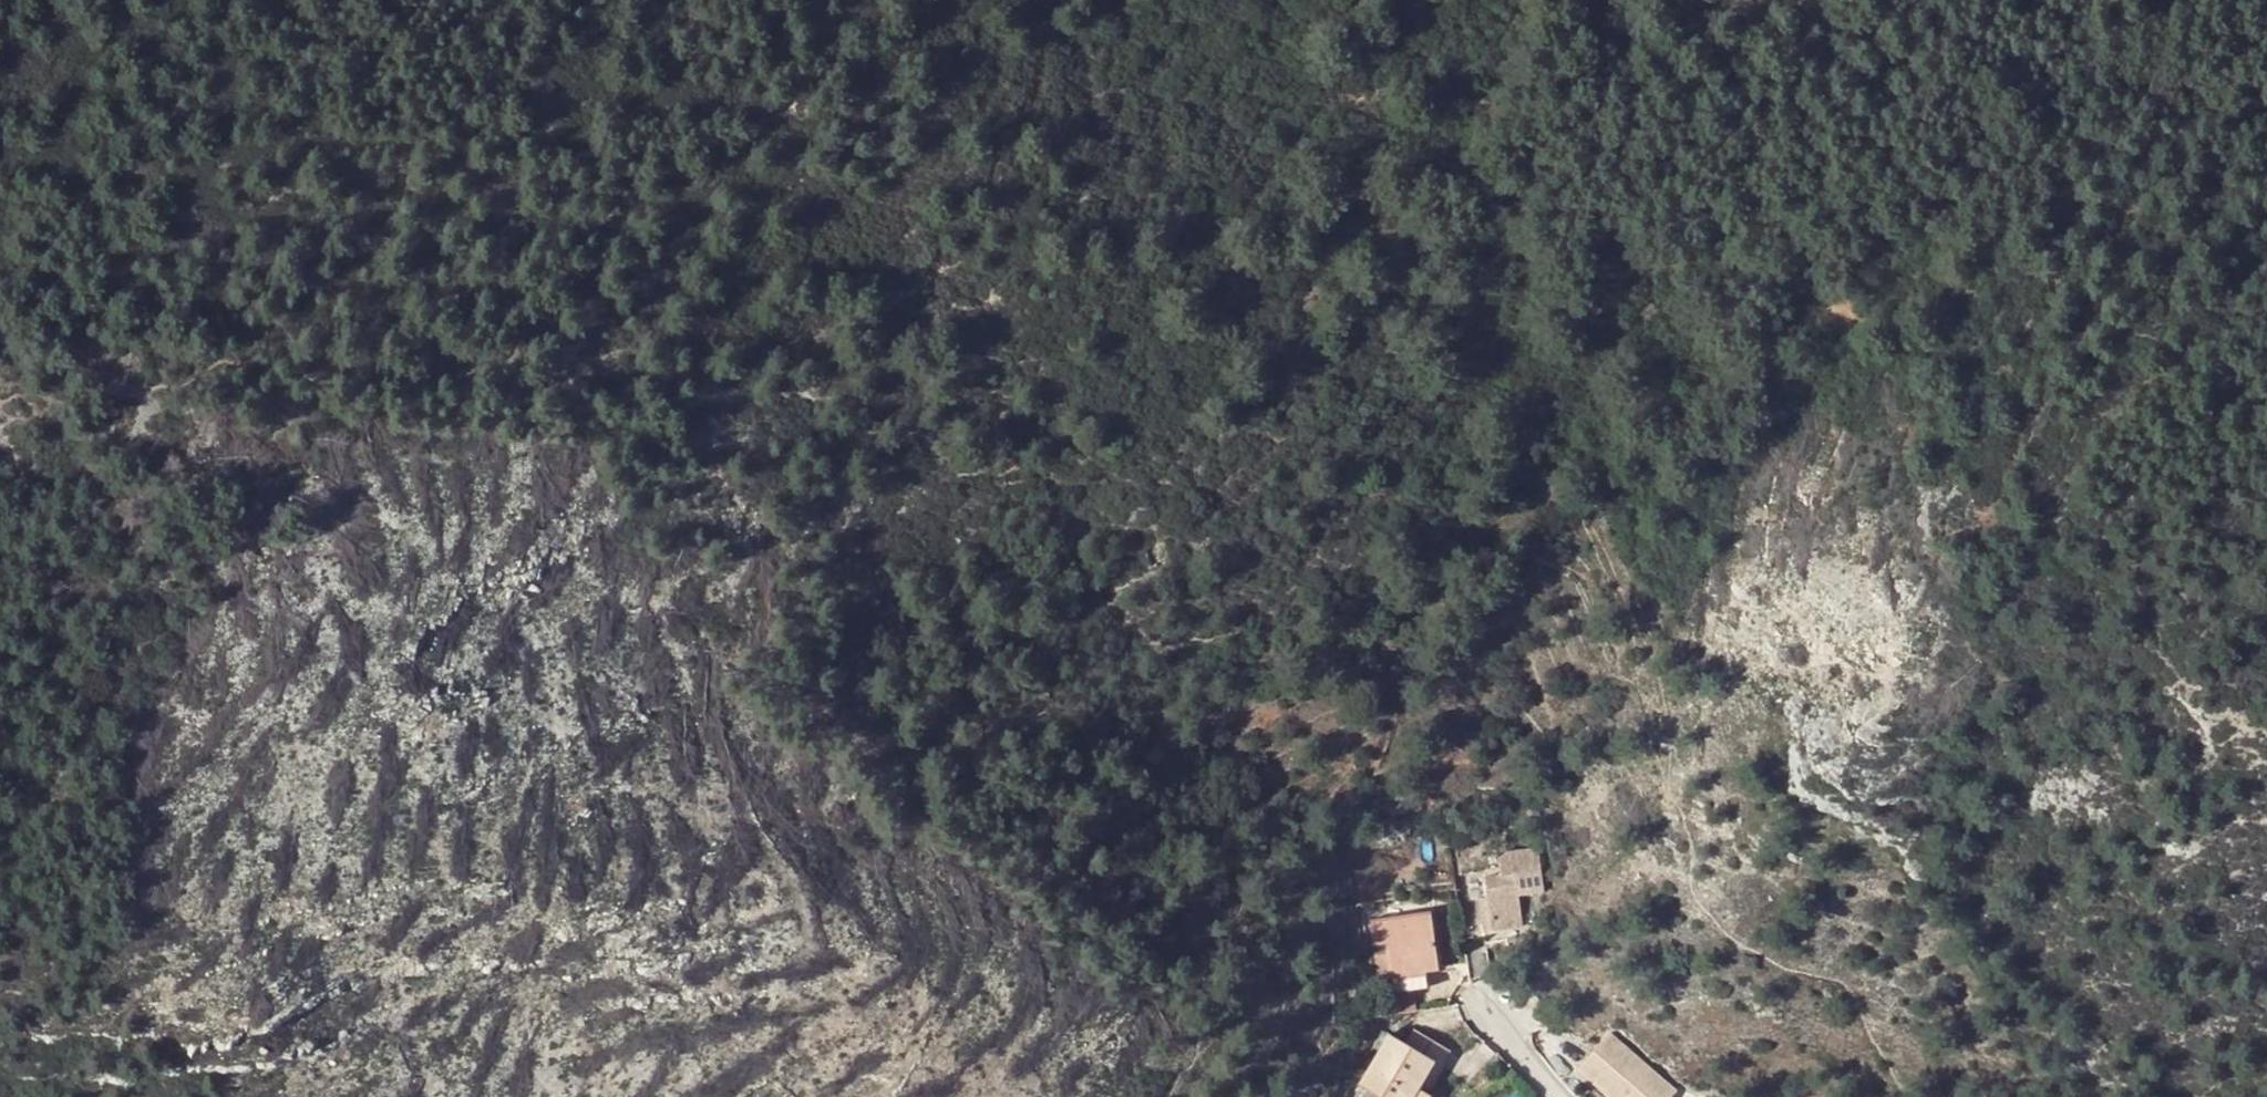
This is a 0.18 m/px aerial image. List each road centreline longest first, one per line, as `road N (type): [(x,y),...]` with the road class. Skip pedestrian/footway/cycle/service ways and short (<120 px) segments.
road 1 (residential): [(1560,1096),(1473,998)]

